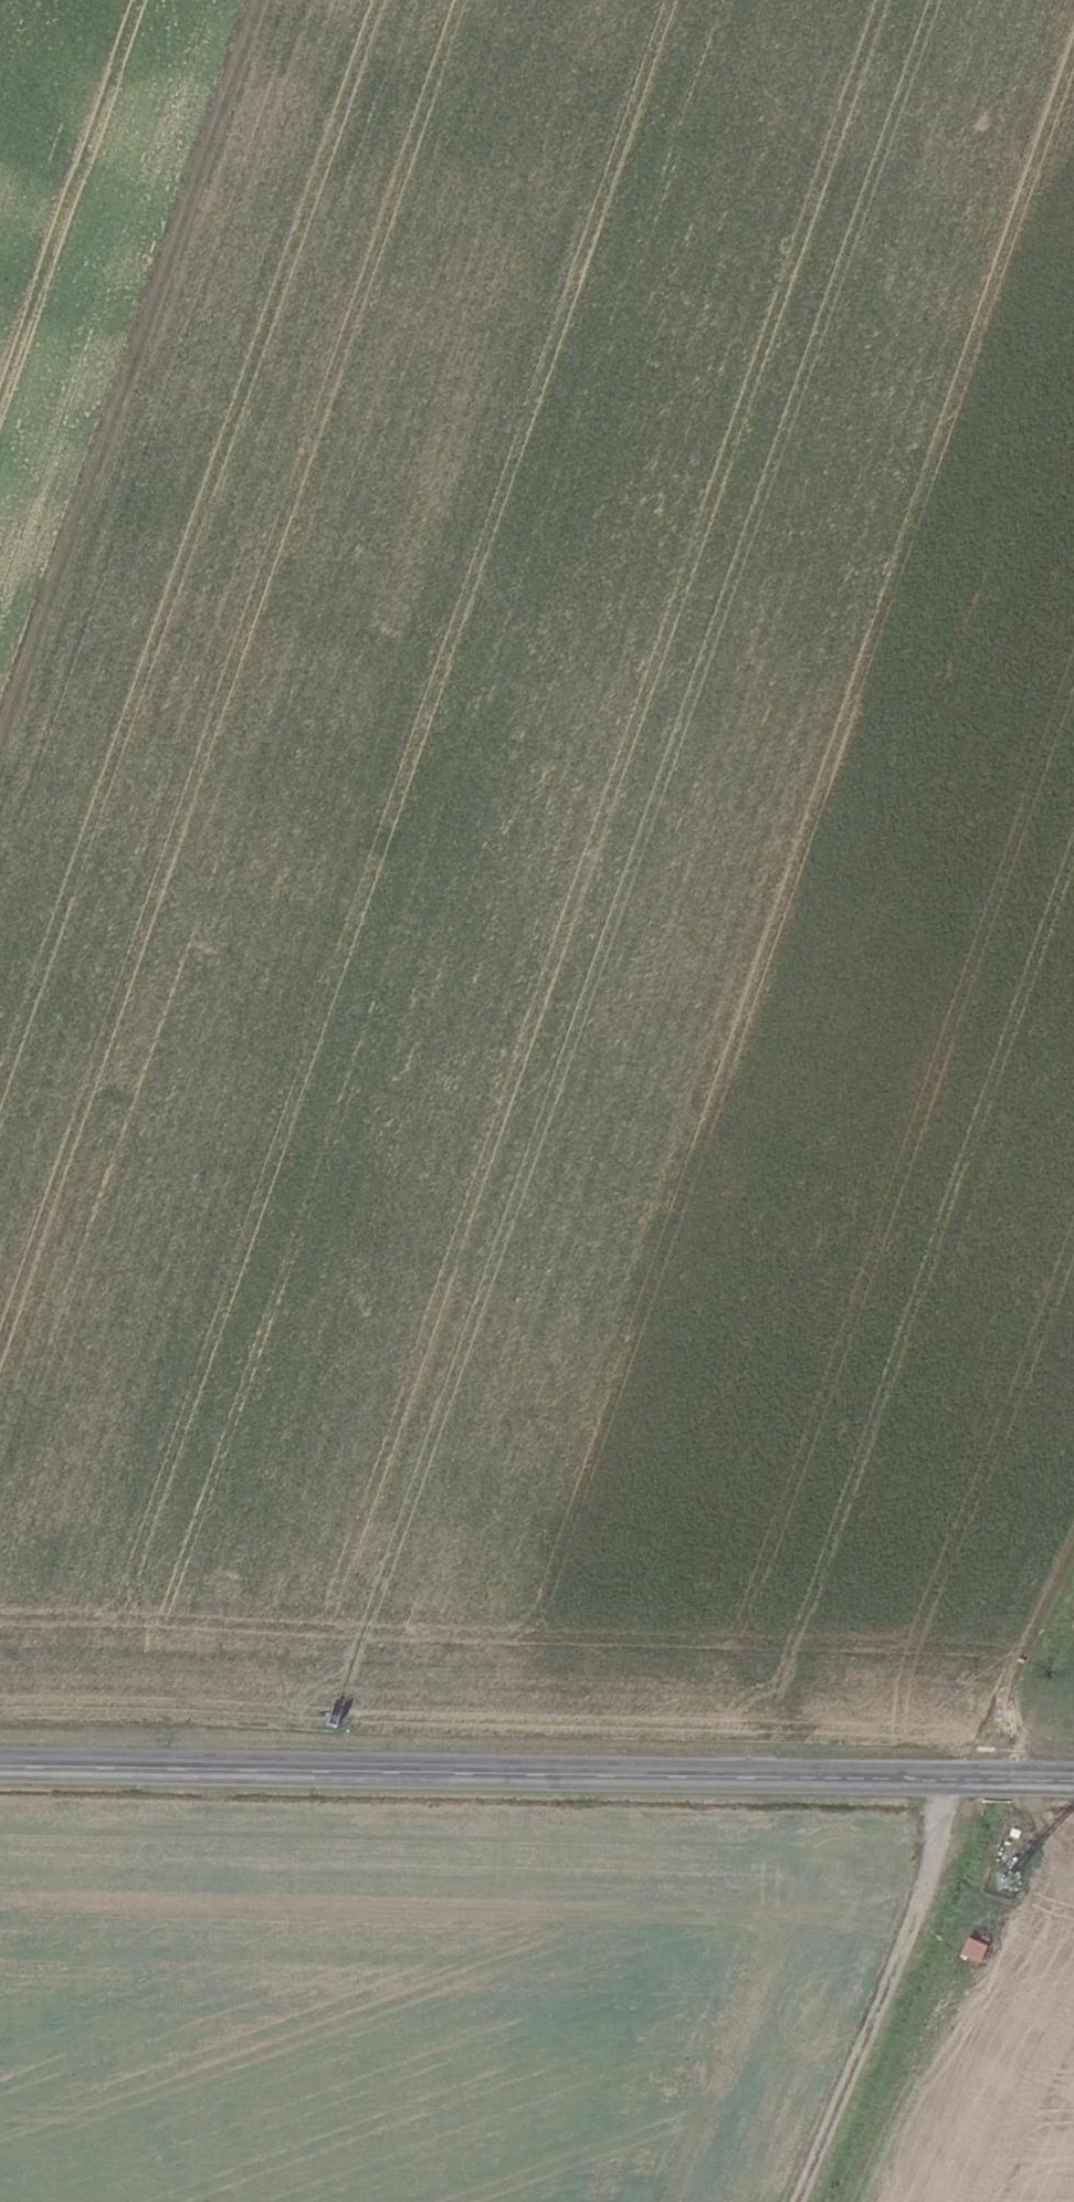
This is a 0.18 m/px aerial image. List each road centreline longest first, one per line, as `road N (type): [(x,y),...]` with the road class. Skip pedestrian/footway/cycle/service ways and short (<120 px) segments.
road 1 (tertiary): [(1073,1783),(0,1767)]
road 2 (track): [(0,781),(272,0)]
road 3 (track): [(949,1781),(924,1880),(870,2032),(797,2201)]

